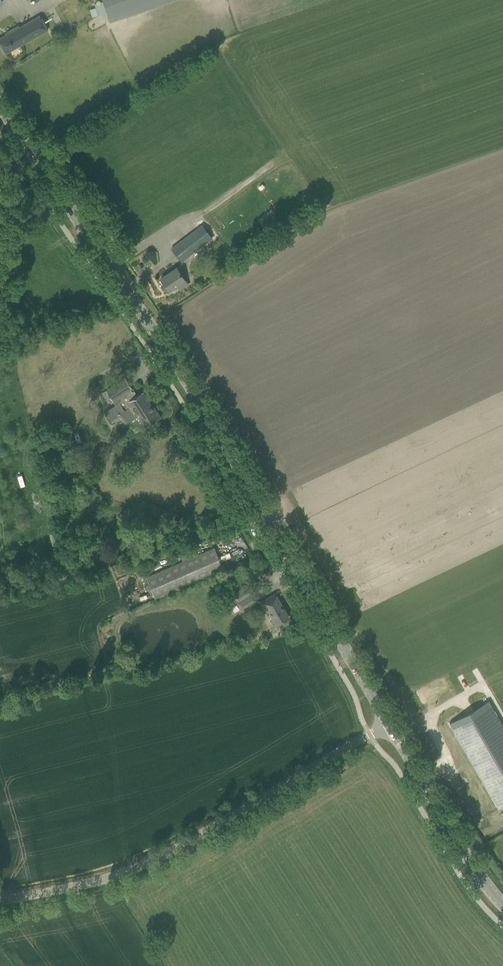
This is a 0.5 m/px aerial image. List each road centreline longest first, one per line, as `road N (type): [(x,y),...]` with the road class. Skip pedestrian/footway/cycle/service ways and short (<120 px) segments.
road 1 (unclassified): [(388,723),(189,384),(0,107)]
road 2 (unclassified): [(388,723),(136,869),(0,901)]
road 3 (unclassified): [(502,904),(388,723)]

